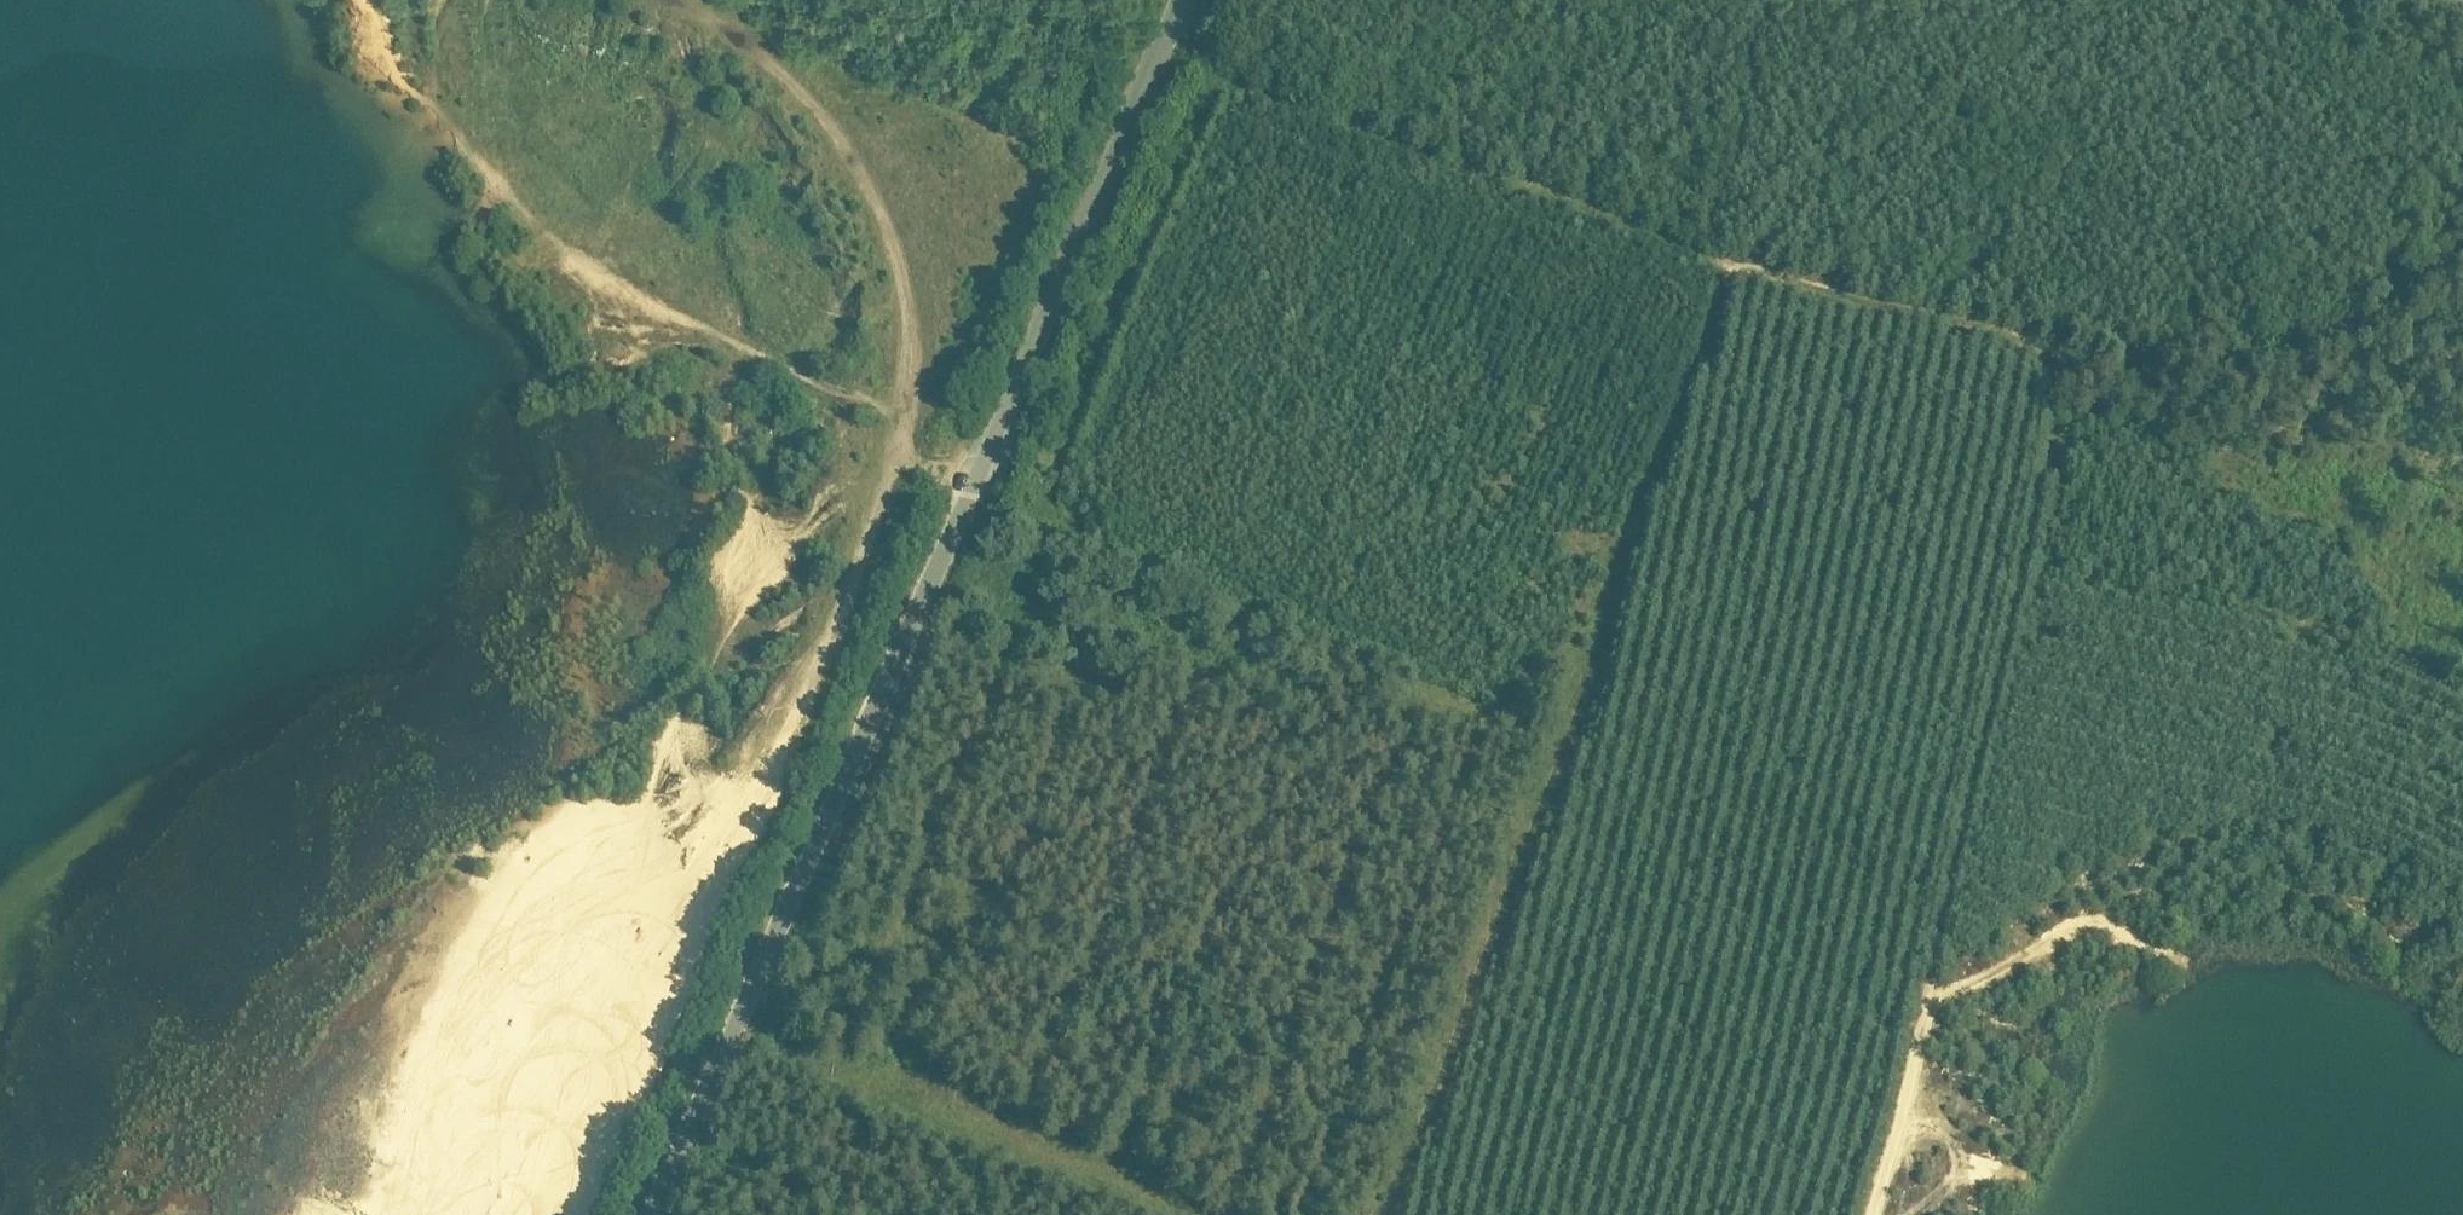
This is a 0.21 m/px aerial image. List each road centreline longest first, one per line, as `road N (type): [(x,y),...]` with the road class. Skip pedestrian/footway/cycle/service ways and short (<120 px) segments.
road 1 (track): [(661,1214),(1191,0)]

